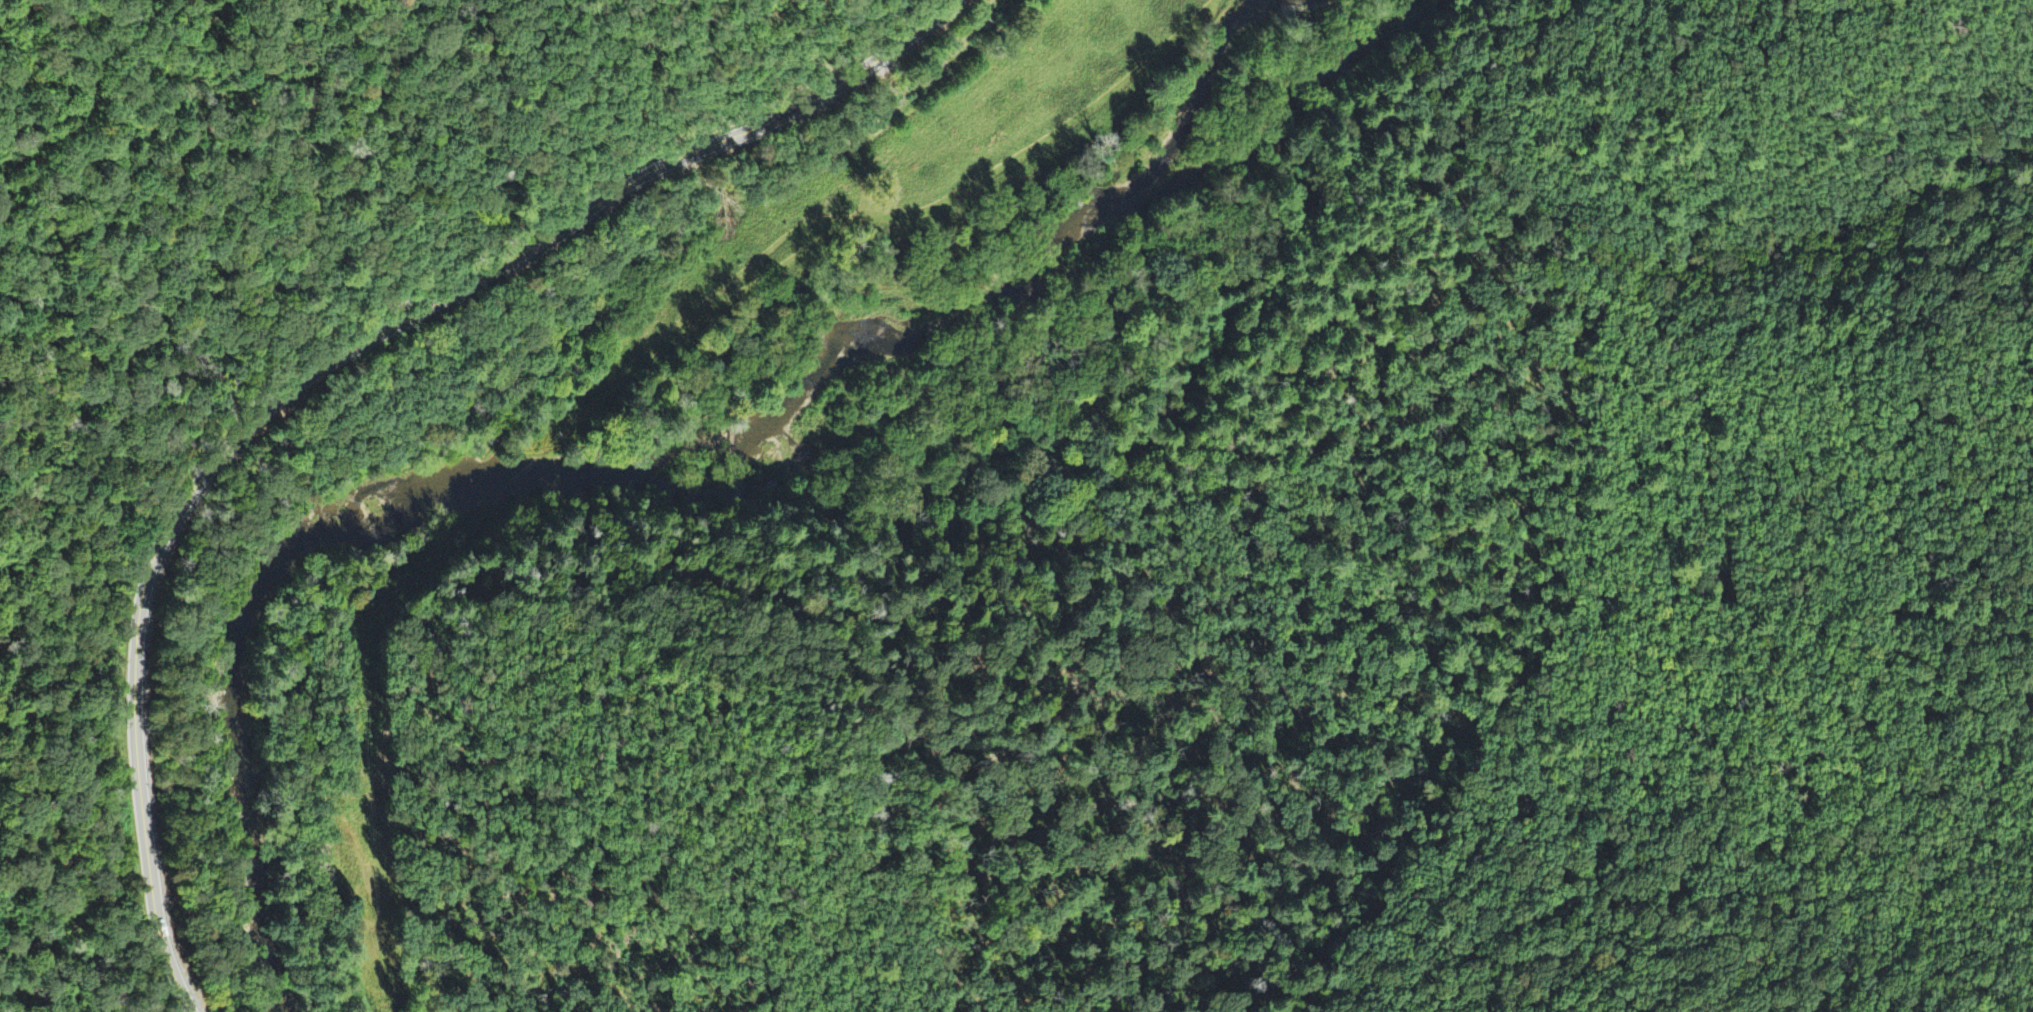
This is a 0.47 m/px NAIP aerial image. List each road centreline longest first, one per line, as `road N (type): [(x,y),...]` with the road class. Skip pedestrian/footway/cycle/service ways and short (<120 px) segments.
road 1 (secondary): [(950,0),(811,102),(651,173),(506,270),(330,367),(268,411),(211,472),(156,561),(145,633),(148,800),(165,903),(197,1011)]

